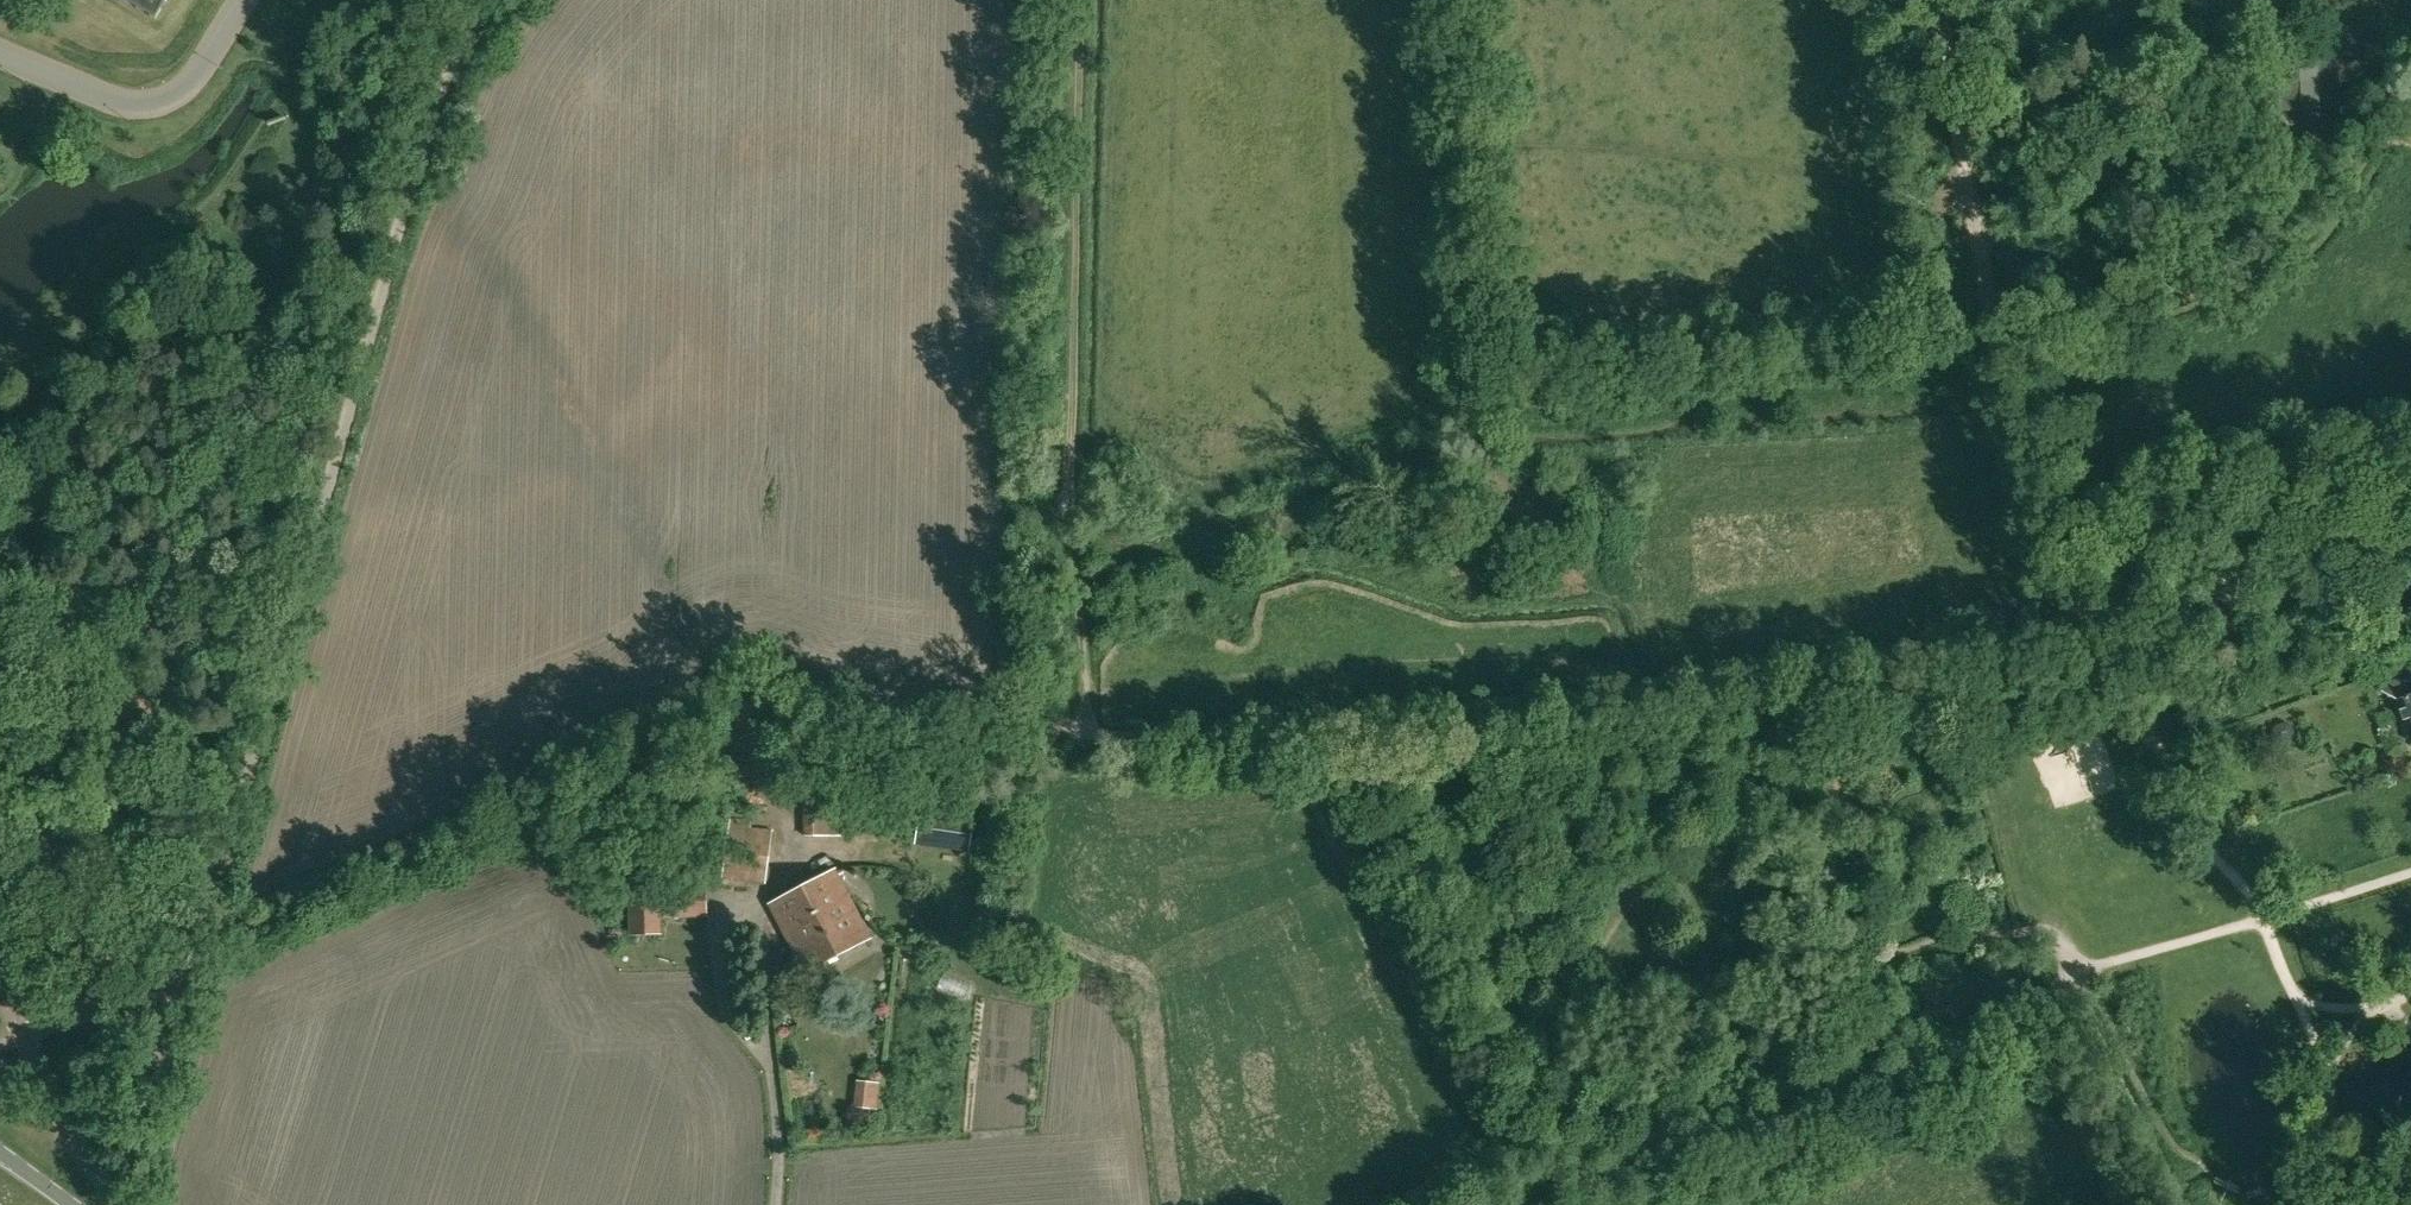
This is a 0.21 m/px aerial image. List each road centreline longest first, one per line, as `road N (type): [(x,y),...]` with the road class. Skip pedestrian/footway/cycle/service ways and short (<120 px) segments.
road 1 (track): [(2107,623),(1296,727),(1087,736)]
road 2 (track): [(1087,736),(1026,739),(774,703),(707,713),(198,930)]
road 3 (track): [(1982,238),(2322,0)]
road 4 (track): [(2003,370),(1934,0)]
road 5 (track): [(2410,526),(2310,551),(2107,623)]
road 6 (unclassified): [(0,54),(118,103),(163,101),(198,79),(243,0)]
road 7 (track): [(2107,623),(2069,567),(2032,487),(2003,370)]

